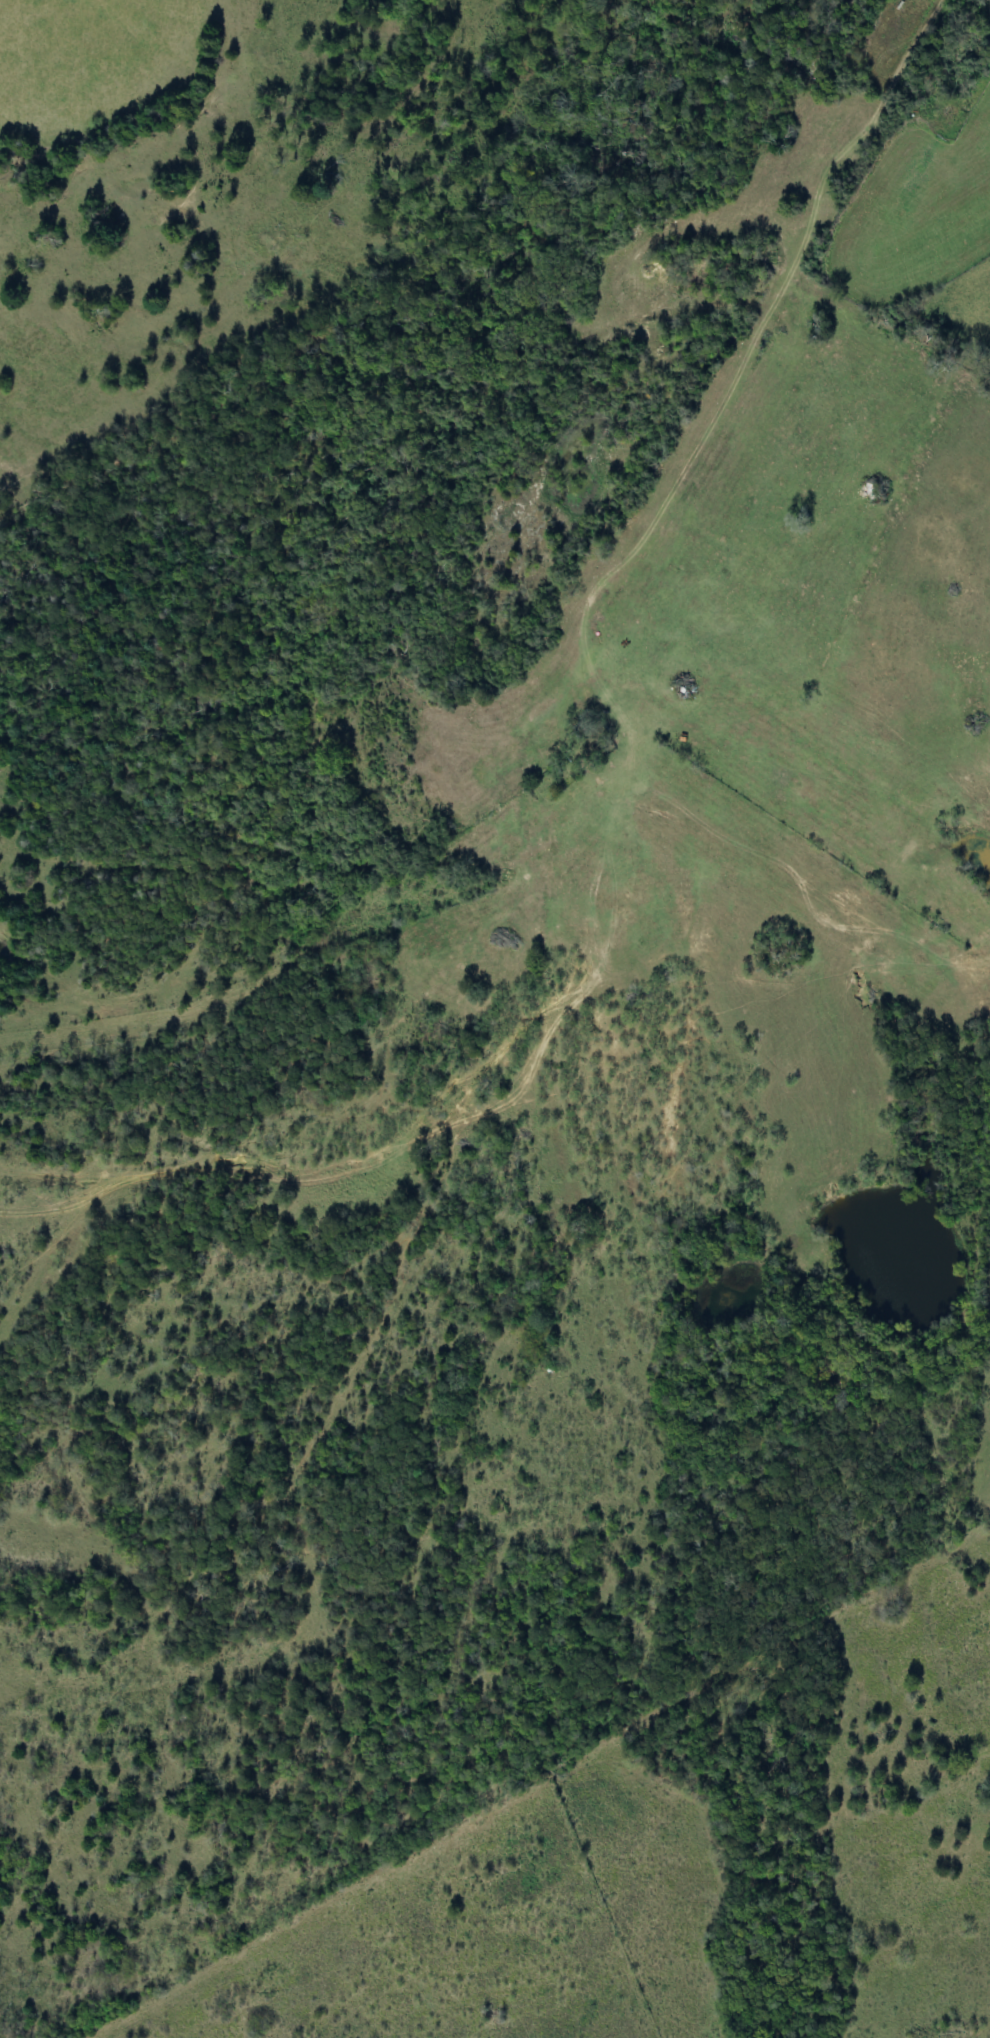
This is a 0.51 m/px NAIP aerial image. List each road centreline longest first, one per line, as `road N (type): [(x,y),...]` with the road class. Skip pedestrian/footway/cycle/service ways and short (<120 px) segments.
road 1 (residential): [(616,699),(696,503),(761,433),(989,11)]

